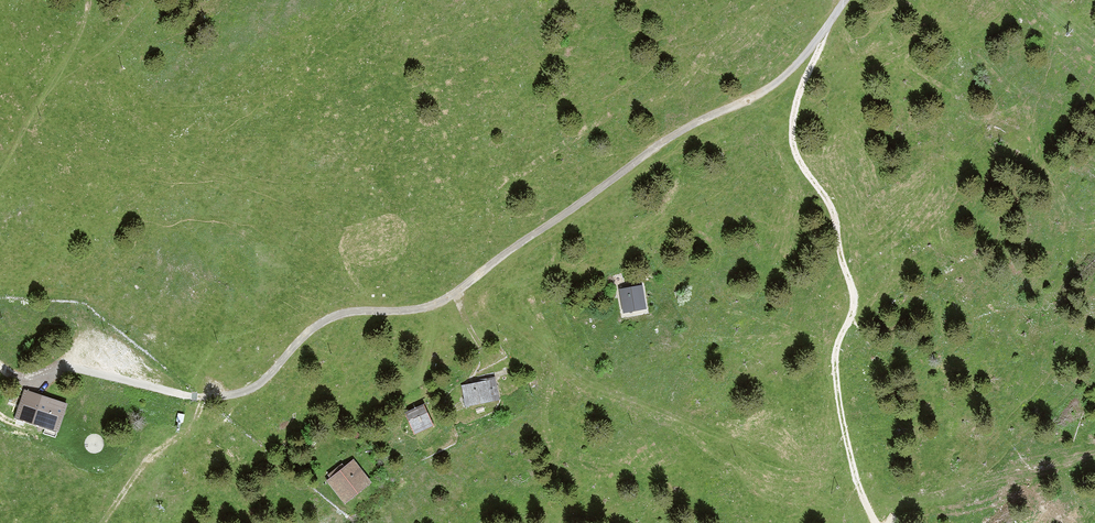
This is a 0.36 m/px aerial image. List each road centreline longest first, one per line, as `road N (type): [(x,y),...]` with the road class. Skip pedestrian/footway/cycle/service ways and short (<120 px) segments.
road 1 (track): [(847,0),(781,79),(661,144),(462,289),(419,310),(326,318),(251,389),(199,398),(81,369),(24,378),(0,365)]
road 2 (track): [(826,28),(799,90),(794,146),(832,205),(854,290),(854,310),(838,341),(837,380),(856,472),(876,522)]
road 3 (track): [(897,522),(1094,456)]
road 4 (track): [(102,522),(199,398)]

